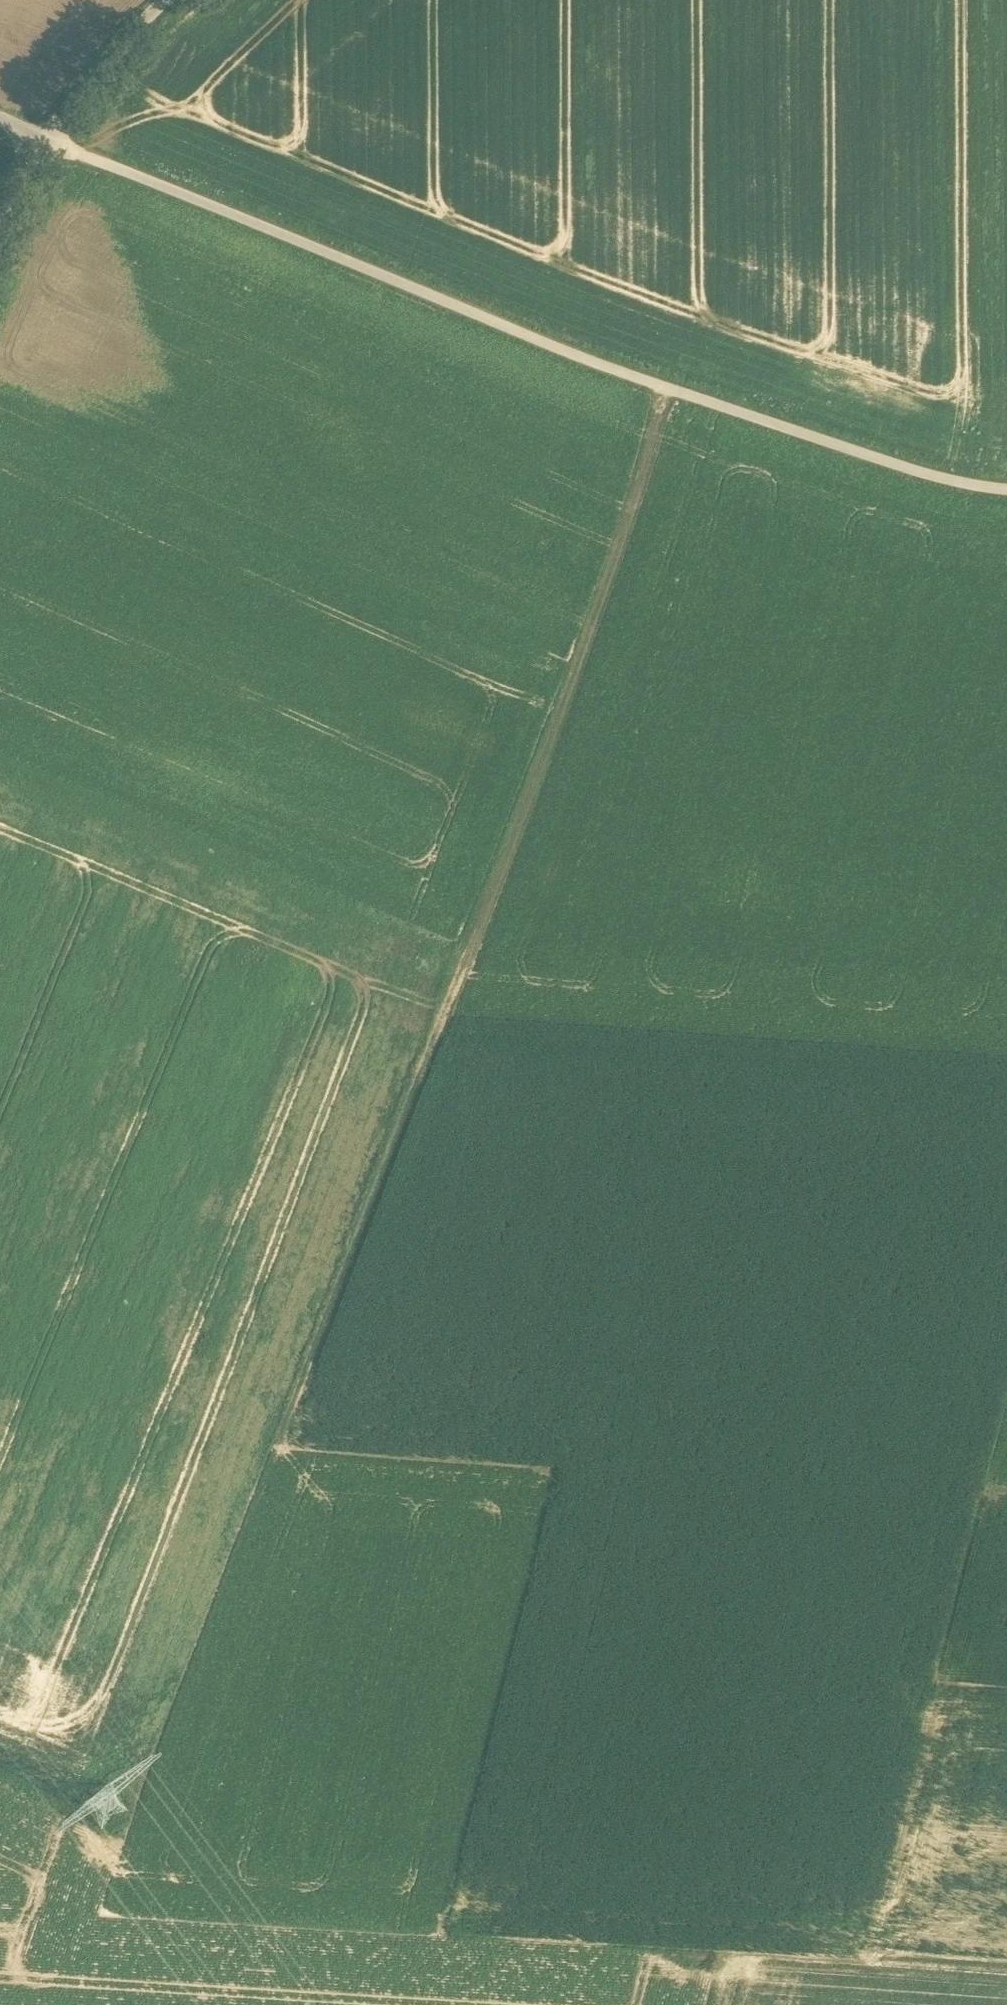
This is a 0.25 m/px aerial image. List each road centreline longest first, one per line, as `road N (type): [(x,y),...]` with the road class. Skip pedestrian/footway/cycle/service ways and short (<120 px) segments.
road 1 (unclassified): [(43,138),(714,412),(946,485),(1006,494)]
road 2 (unclassified): [(43,138),(167,0)]

